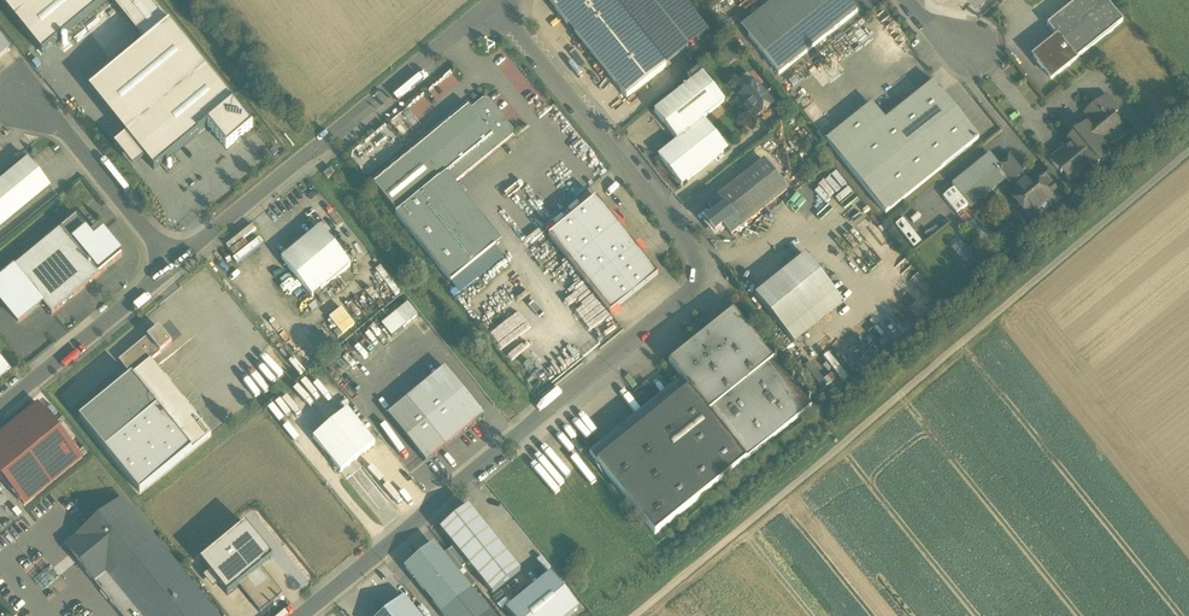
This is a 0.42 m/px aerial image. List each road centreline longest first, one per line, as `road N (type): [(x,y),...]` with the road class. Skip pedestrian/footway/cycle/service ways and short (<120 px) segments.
road 1 (residential): [(298,615),(698,282),(696,258),(506,10)]
road 2 (track): [(1188,153),(635,615)]
road 3 (residential): [(173,262),(506,10)]
road 4 (residential): [(173,262),(19,76)]
road 5 (residential): [(0,410),(173,262)]

